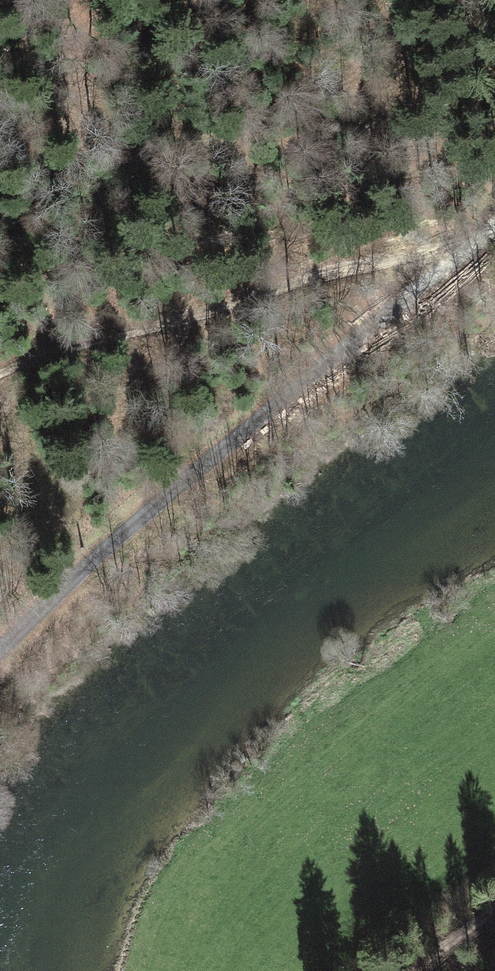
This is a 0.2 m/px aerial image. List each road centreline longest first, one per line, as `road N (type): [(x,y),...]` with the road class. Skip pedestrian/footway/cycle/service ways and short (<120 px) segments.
road 1 (unclassified): [(494,214),(151,512),(0,660)]
road 2 (track): [(460,244),(288,279),(0,375)]

